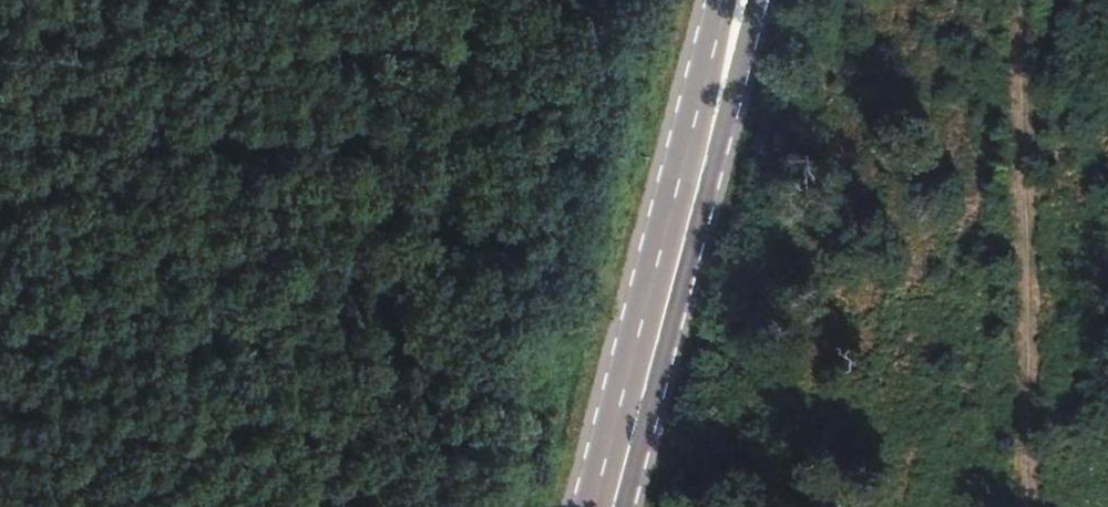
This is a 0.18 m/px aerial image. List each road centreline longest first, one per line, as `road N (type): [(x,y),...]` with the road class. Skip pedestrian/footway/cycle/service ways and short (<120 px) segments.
road 1 (primary): [(604,506),(737,0)]

